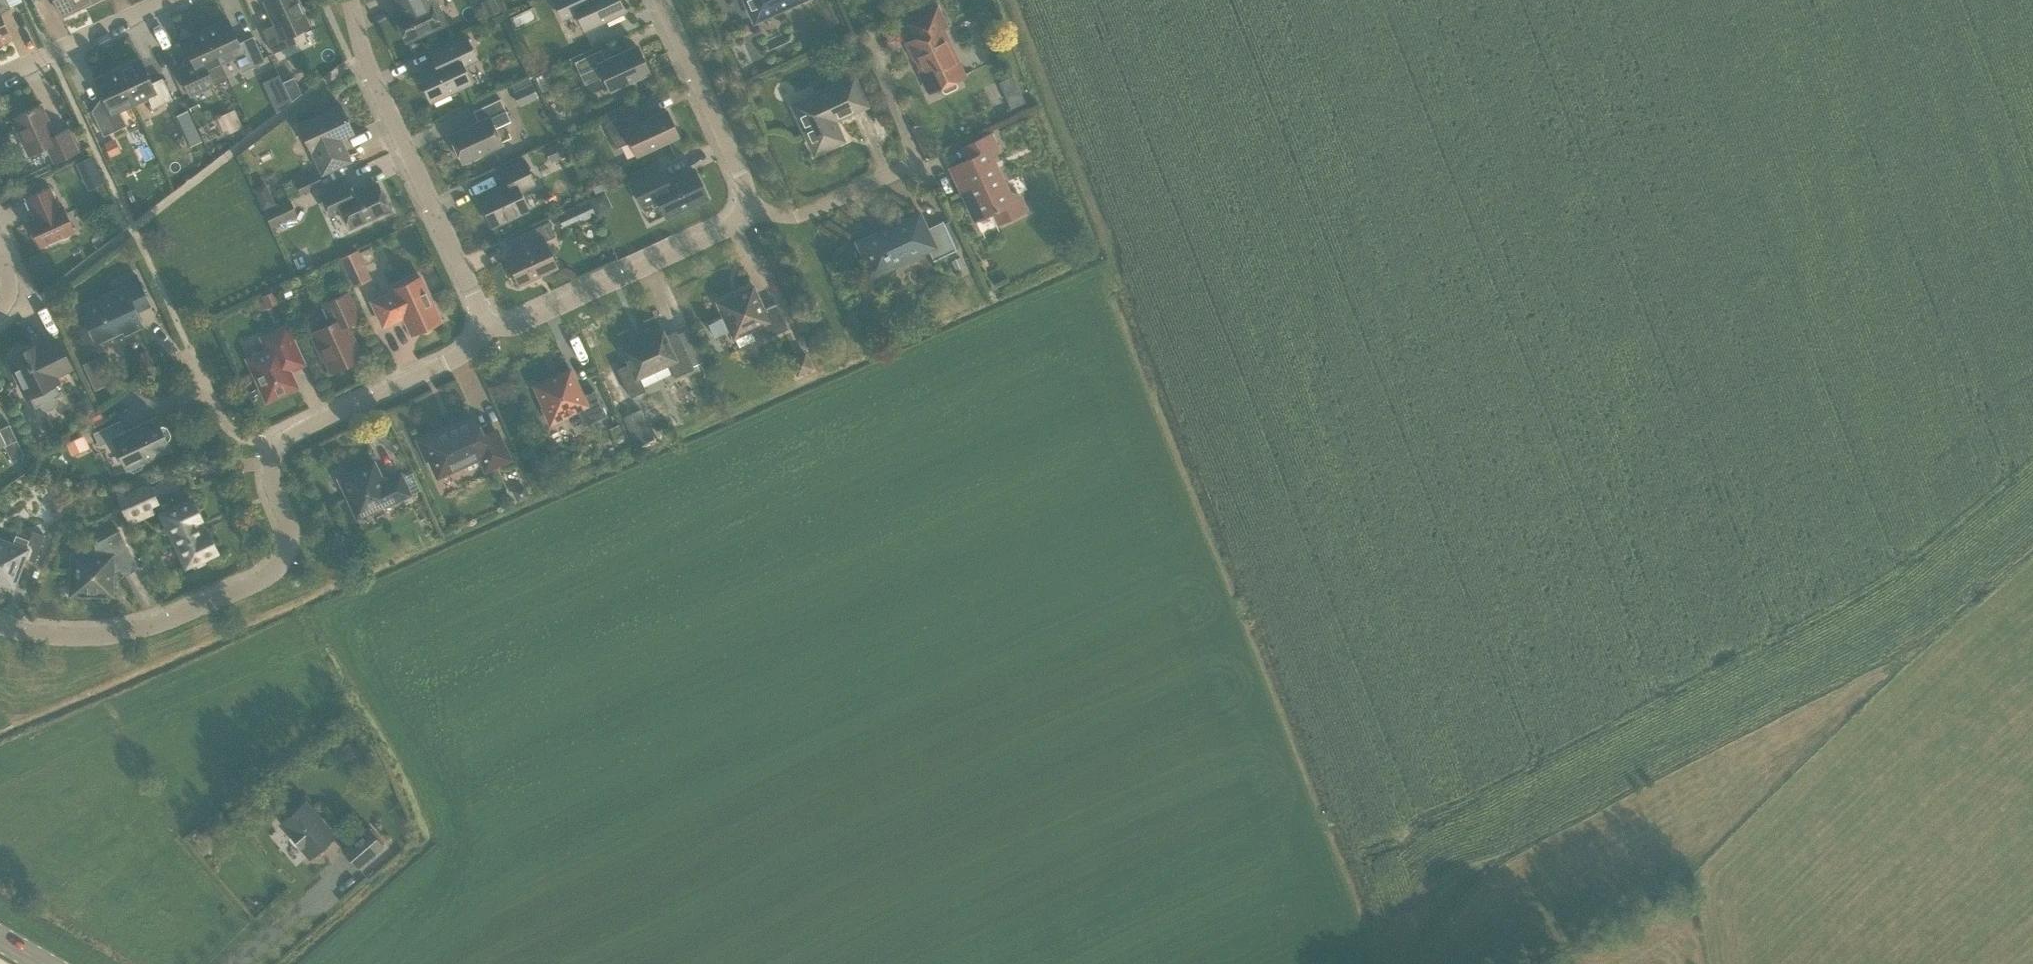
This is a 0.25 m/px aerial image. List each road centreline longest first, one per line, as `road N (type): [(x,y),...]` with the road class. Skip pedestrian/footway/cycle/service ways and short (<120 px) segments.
road 1 (residential): [(277,448),(271,475),(290,543),(267,578),(124,633),(73,638),(0,626)]
road 2 (residential): [(489,328),(370,68),(351,0)]
road 3 (residential): [(489,328),(520,324),(726,229),(748,209)]
road 4 (residential): [(277,448),(457,358),(489,328)]
road 5 (residential): [(748,209),(741,172),(661,0)]
road 6 (residential): [(0,77),(166,0)]
road 7 (residential): [(748,209),(799,217),(918,163)]
road 8 (residential): [(277,448),(227,428),(188,346)]

